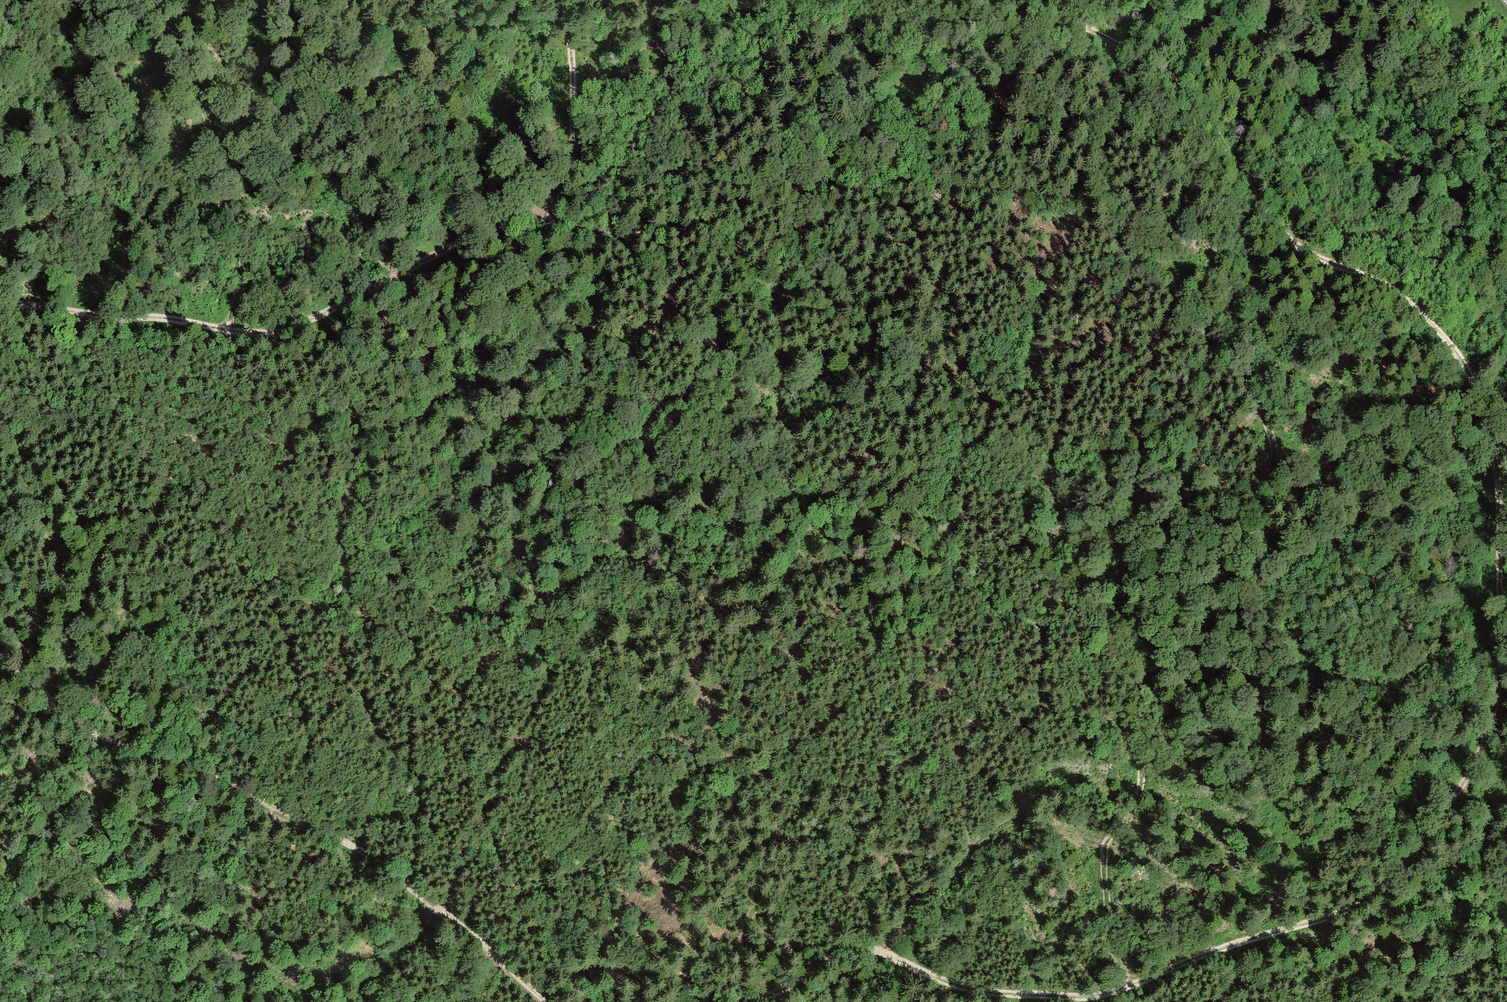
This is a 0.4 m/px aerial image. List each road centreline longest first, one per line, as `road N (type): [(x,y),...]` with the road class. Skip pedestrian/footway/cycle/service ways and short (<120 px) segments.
road 1 (track): [(736,1001),(773,994),(862,947),(975,991),(1087,997),(1361,906),(1422,845),(1462,787),(1495,708),(1498,493),(1482,407),(1465,364),(1392,288),(1319,259),(1281,231),(1182,84),(1030,0)]
road 2 (track): [(594,1001),(505,871),(461,750),(422,696),(238,552),(34,309)]
road 3 (track): [(1235,374),(1113,241),(1039,198),(805,188),(725,221),(634,234),(566,229),(538,211)]
road 4 (track): [(549,1001),(366,854),(223,781),(93,731),(0,655)]
road 5 (track): [(563,0),(574,144),(567,180),(549,203),(291,328),(228,331)]
road 6 (track): [(1129,987),(1113,955),(1101,861),(1141,792),(1135,715),(1147,666),(1163,636),(1206,595)]
road 7 (track): [(1232,0),(1287,36),(1358,114),(1506,247)]
road 8 (track): [(393,278),(360,179),(313,84),(260,32),(189,0)]
road 9 (track): [(228,331),(236,256),(178,0)]
road 10 (track): [(884,953),(912,907),(987,836),(1023,826),(1105,842)]
road 11 (track): [(0,304),(228,331)]
road 12 (track): [(309,823),(295,631)]

